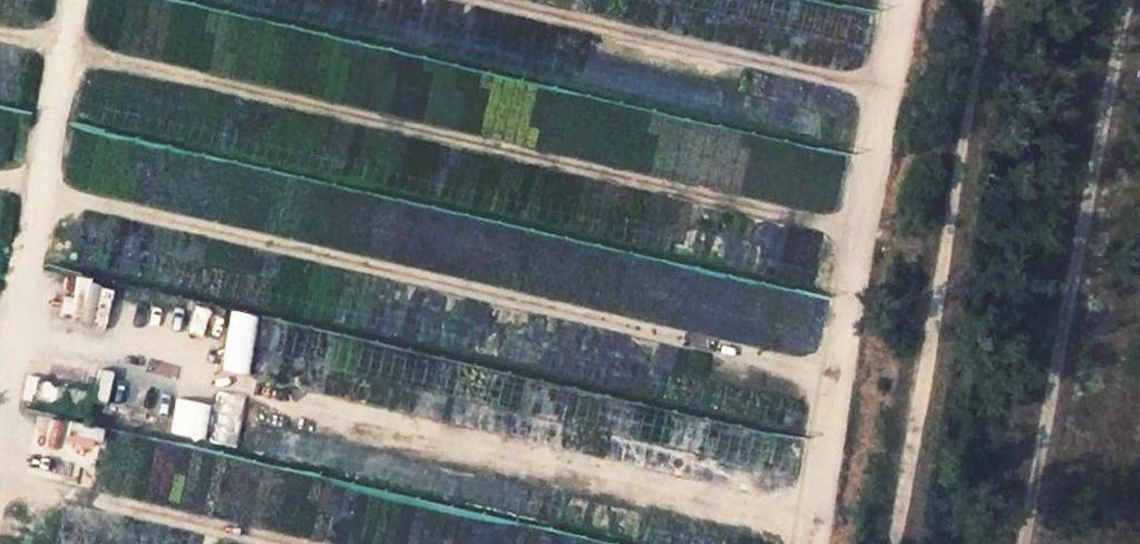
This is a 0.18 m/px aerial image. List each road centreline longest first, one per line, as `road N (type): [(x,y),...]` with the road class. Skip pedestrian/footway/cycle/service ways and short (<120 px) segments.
road 1 (track): [(1120,0),(1017,543)]
road 2 (track): [(891,543),(988,0)]

